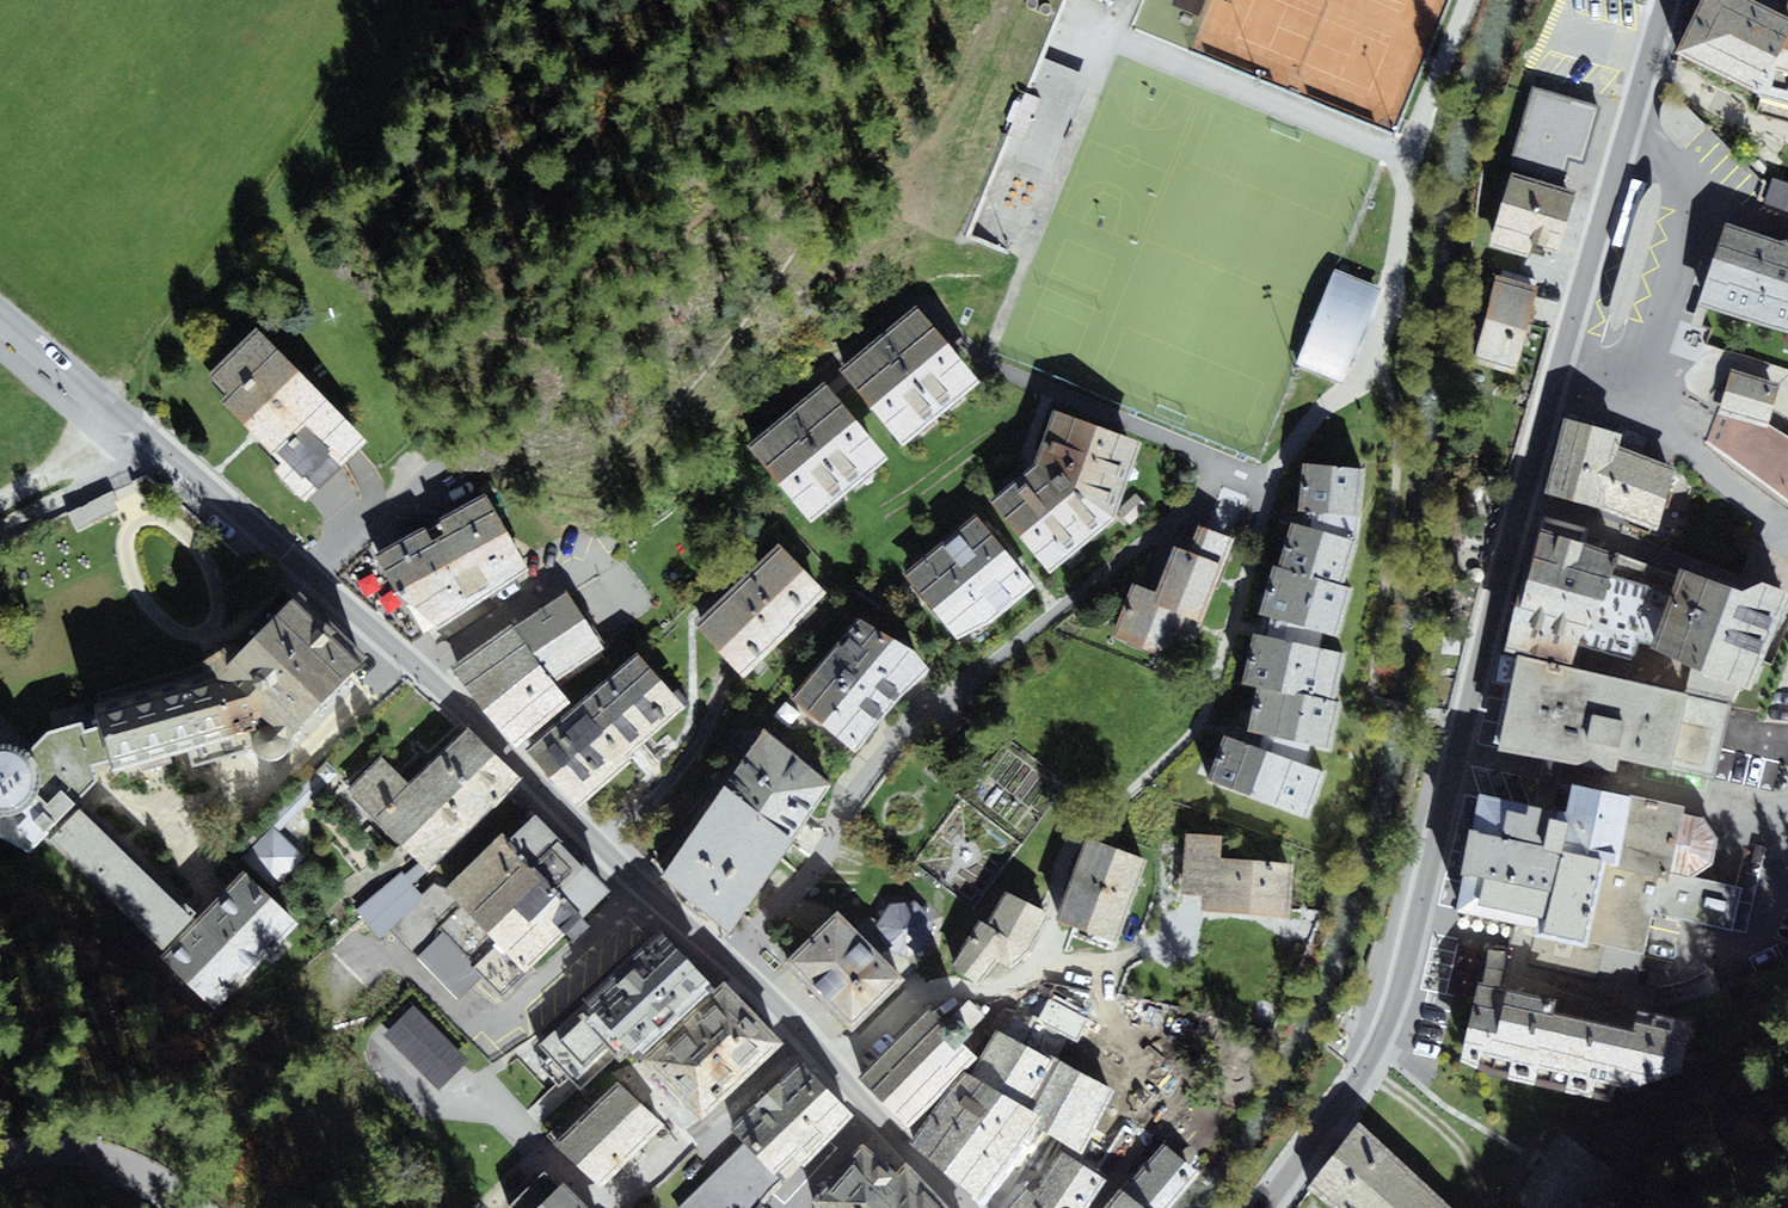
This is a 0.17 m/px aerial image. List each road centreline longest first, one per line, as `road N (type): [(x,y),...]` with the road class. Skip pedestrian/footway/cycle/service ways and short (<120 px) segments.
road 1 (residential): [(0,316),(418,669),(730,960),(960,1207)]
road 2 (tertiary): [(1266,1207),(1366,1071),(1387,1029),(1557,377)]
road 3 (tertiary): [(1557,377),(1667,0)]
road 4 (residential): [(1557,377),(1664,430),(1787,534)]
road 5 (residential): [(194,1207),(143,1175),(89,1154),(0,1160)]
road 6 (track): [(1366,1071),(1463,1148),(1494,1207)]
road 7 (track): [(122,416),(82,455),(0,502)]

